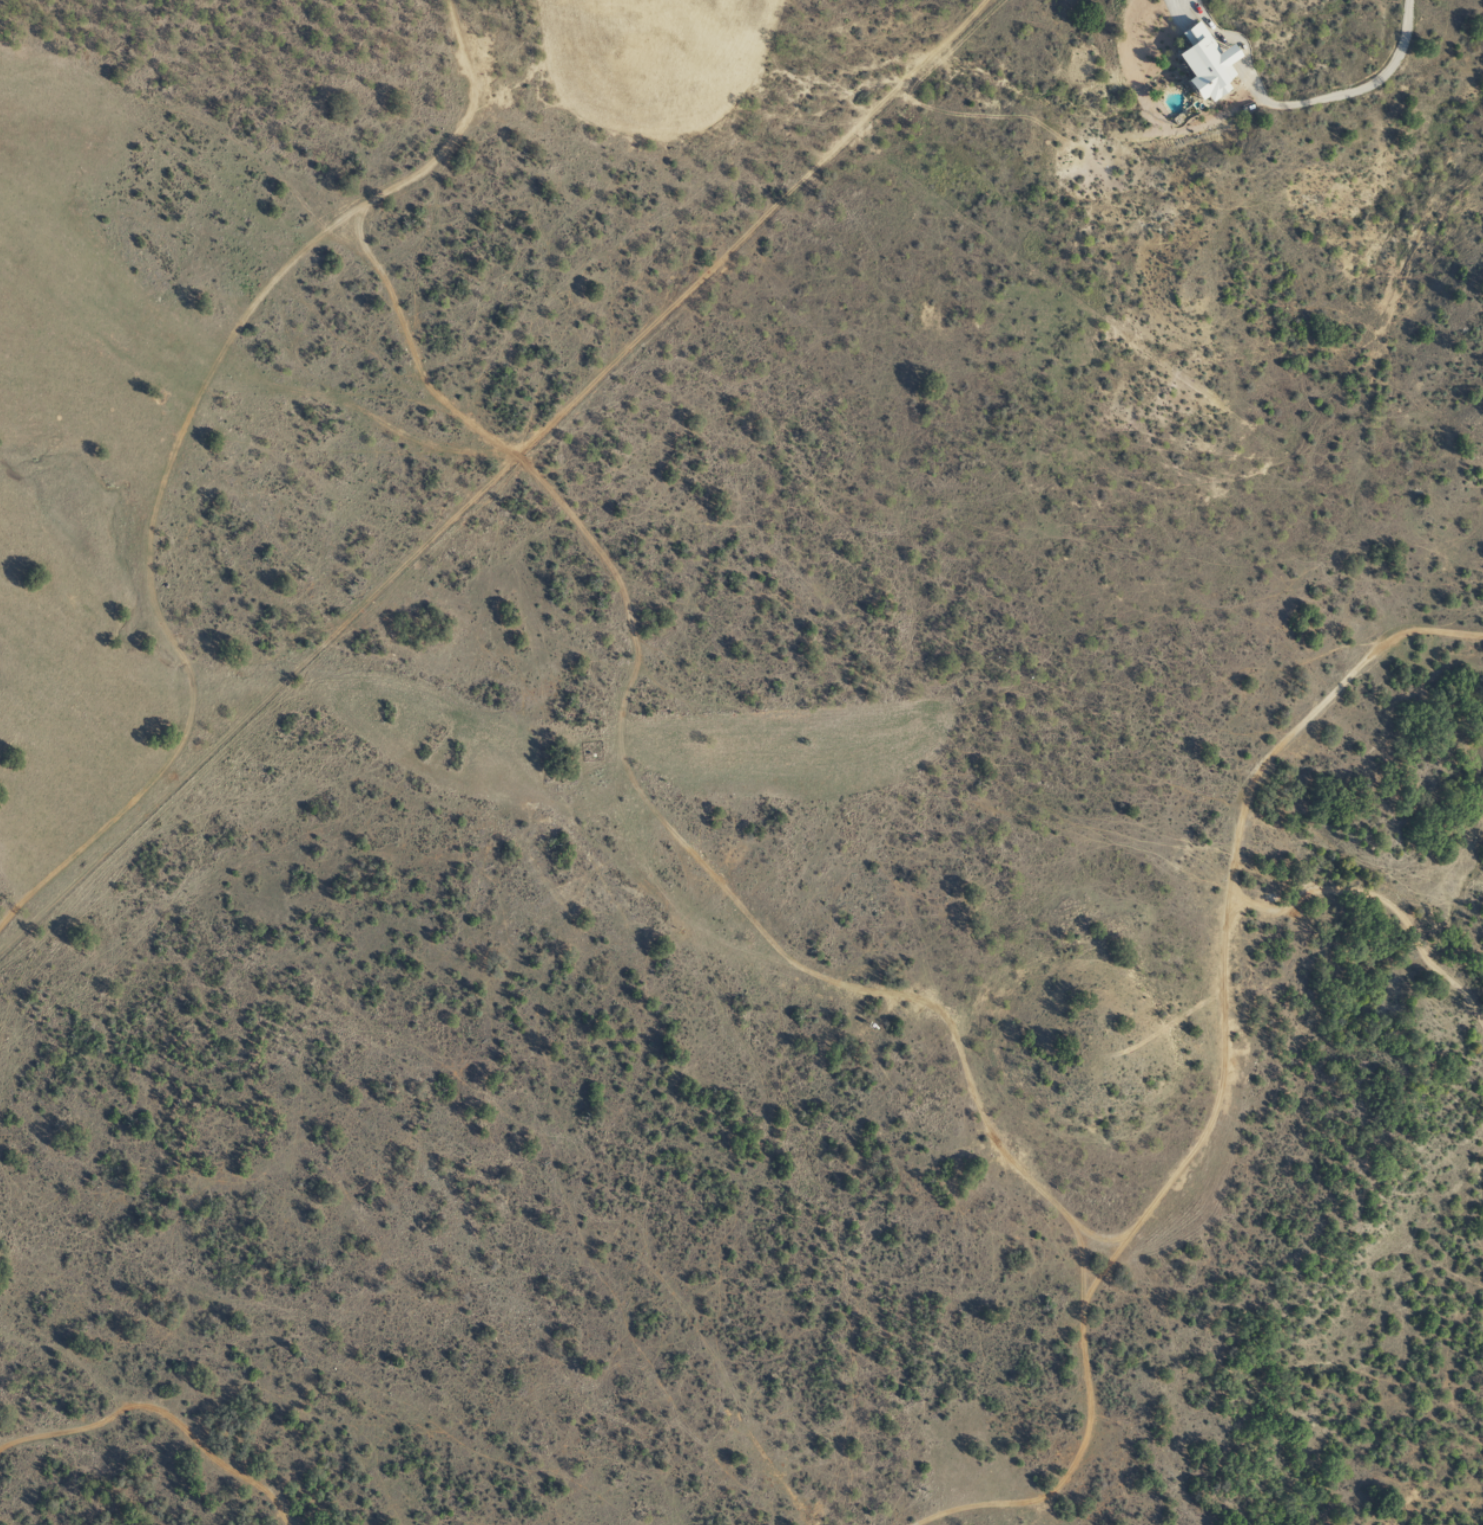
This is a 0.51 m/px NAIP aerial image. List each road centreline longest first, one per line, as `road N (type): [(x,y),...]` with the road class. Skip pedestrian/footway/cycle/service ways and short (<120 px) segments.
road 1 (residential): [(919,1524),(1031,1463),(1066,1413),(1096,1233),(1211,1062),(1231,872),(1291,762),(1401,666),(1471,1017),(1482,1041)]
road 2 (residential): [(451,0),(463,124),(448,159),(234,350),(149,526),(154,741),(129,796),(0,939)]
road 3 (residential): [(1362,0),(1361,225),(1396,325),(1351,421),(1346,511),(1396,556),(1401,666)]
road 4 (residential): [(0,1473),(43,1453),(128,1438),(183,1473),(216,1524)]

